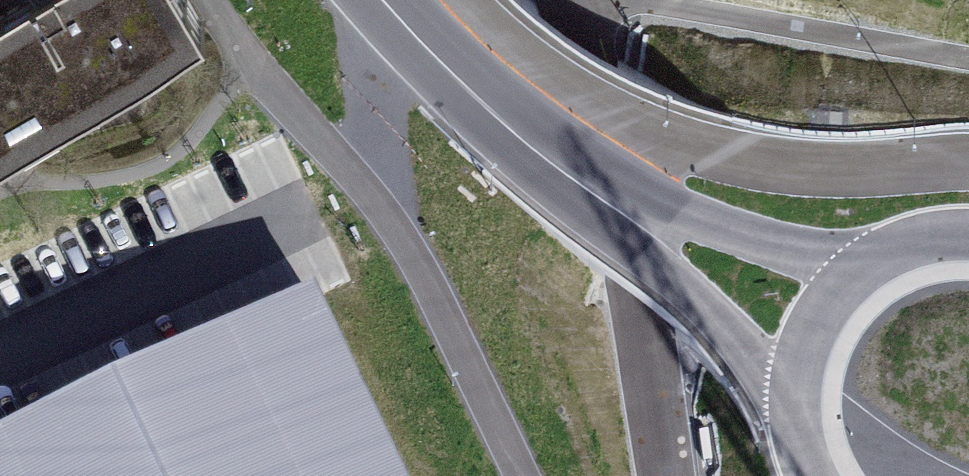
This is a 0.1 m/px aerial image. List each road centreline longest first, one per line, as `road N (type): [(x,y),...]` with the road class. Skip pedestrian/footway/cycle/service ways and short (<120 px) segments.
road 1 (primary): [(968,167),(812,170),(736,158),(661,133),(554,76),(465,0)]
road 2 (residential): [(355,183),(0,334)]
road 3 (secondary): [(569,169),(723,318),(793,407)]
road 4 (secondary): [(869,265),(818,263),(730,239),(569,169)]
road 5 (secondary): [(569,169),(480,101),(379,0)]
road 6 (secondary): [(869,265),(828,303),(802,352),(793,407)]

